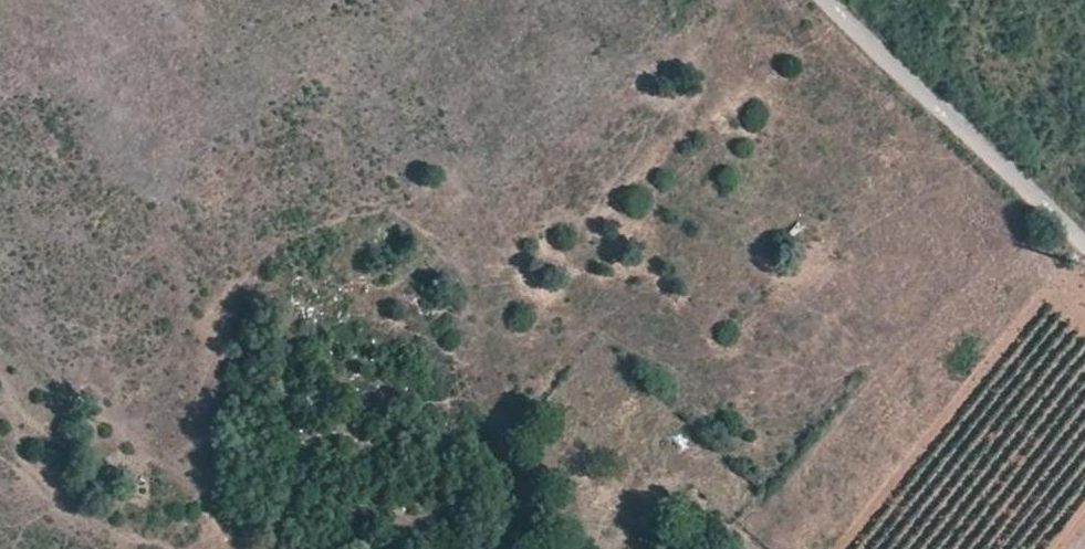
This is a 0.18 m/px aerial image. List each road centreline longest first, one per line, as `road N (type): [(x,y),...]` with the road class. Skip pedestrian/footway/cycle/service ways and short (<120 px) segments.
road 1 (unclassified): [(1084,241),(836,0)]

